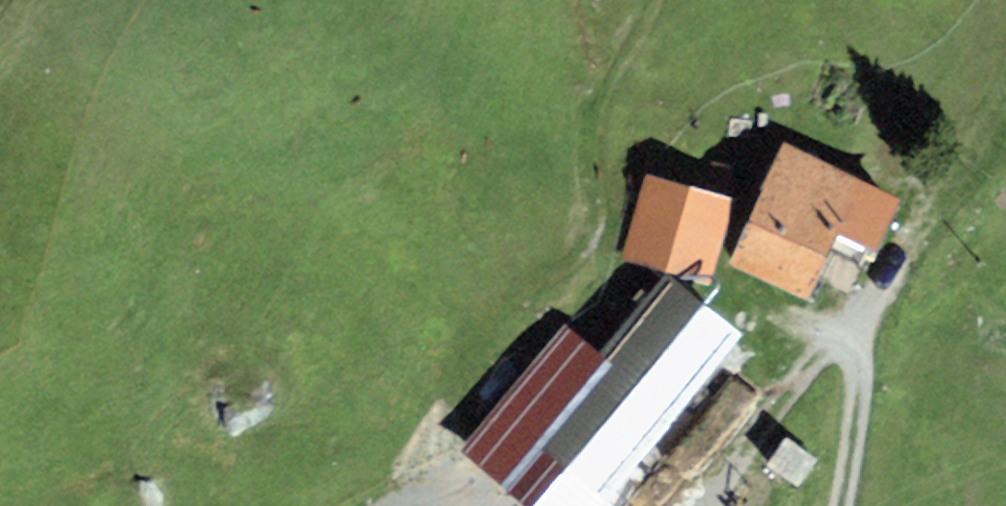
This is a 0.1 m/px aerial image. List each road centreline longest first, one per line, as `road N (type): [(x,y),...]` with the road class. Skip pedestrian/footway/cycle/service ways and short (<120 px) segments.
road 1 (track): [(506,472),(465,410),(531,264),(589,205),(592,90),(643,0)]
road 2 (track): [(813,329),(870,384),(845,505)]
road 3 (track): [(535,505),(506,472),(440,479),(401,505)]

